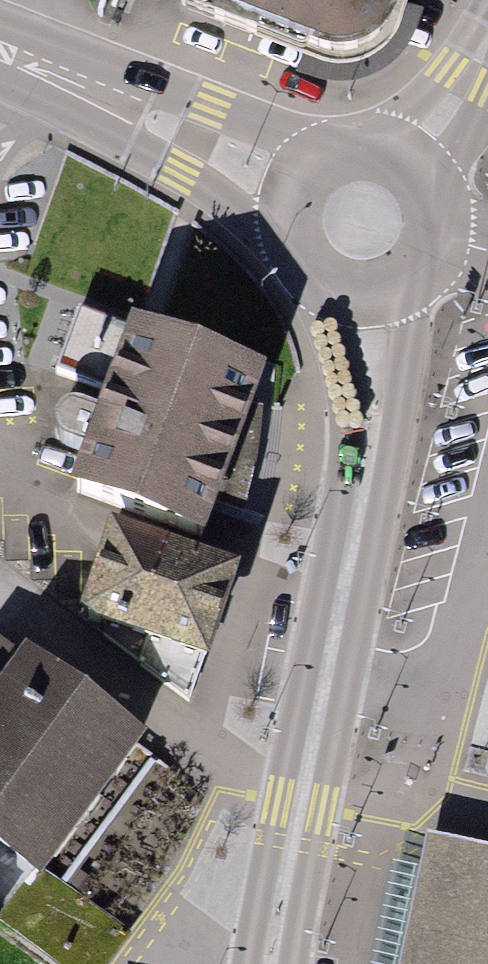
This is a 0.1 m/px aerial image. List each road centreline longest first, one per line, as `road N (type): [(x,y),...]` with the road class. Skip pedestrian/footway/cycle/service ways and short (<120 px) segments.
road 1 (primary): [(269,963),(364,481),(374,351),(365,294)]
road 2 (primary): [(288,181),(0,61)]
road 3 (primary): [(365,294),(409,279),(438,240),(440,198),(425,164)]
road 4 (residential): [(487,15),(469,80),(425,164)]
road 5 (primary): [(288,181),(282,227),(302,268),(320,283),(365,294)]
road 6 (primary): [(425,164),(404,146),(352,135),(304,159),(288,181)]

